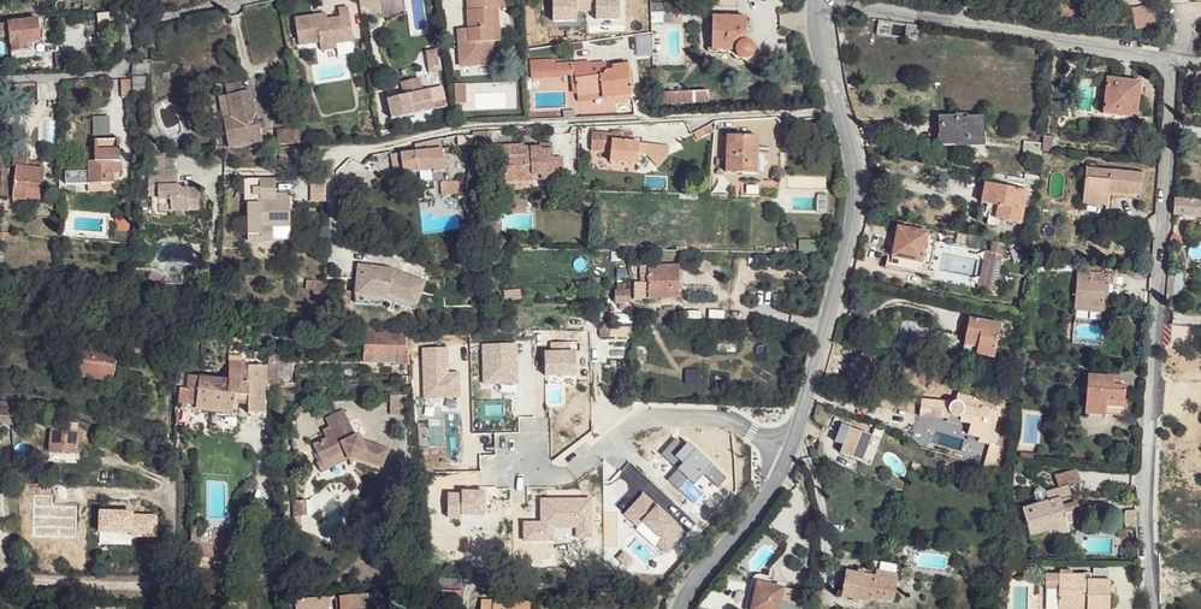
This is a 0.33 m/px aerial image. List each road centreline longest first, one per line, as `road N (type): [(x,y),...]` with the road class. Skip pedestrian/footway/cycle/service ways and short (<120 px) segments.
road 1 (residential): [(1156,608),(1147,460),(1174,60)]
road 2 (track): [(334,153),(469,127),(842,109)]
road 3 (tertiary): [(819,3),(822,48),(855,166),(856,216),(790,450)]
road 4 (residential): [(1174,60),(819,3)]
road 5 (residential): [(509,478),(567,473),(647,415),(681,410),(790,450)]
road 6 (residential): [(0,78),(108,73),(124,63),(139,23),(236,0)]
road 7 (tertiary): [(790,450),(777,480),(679,608)]

